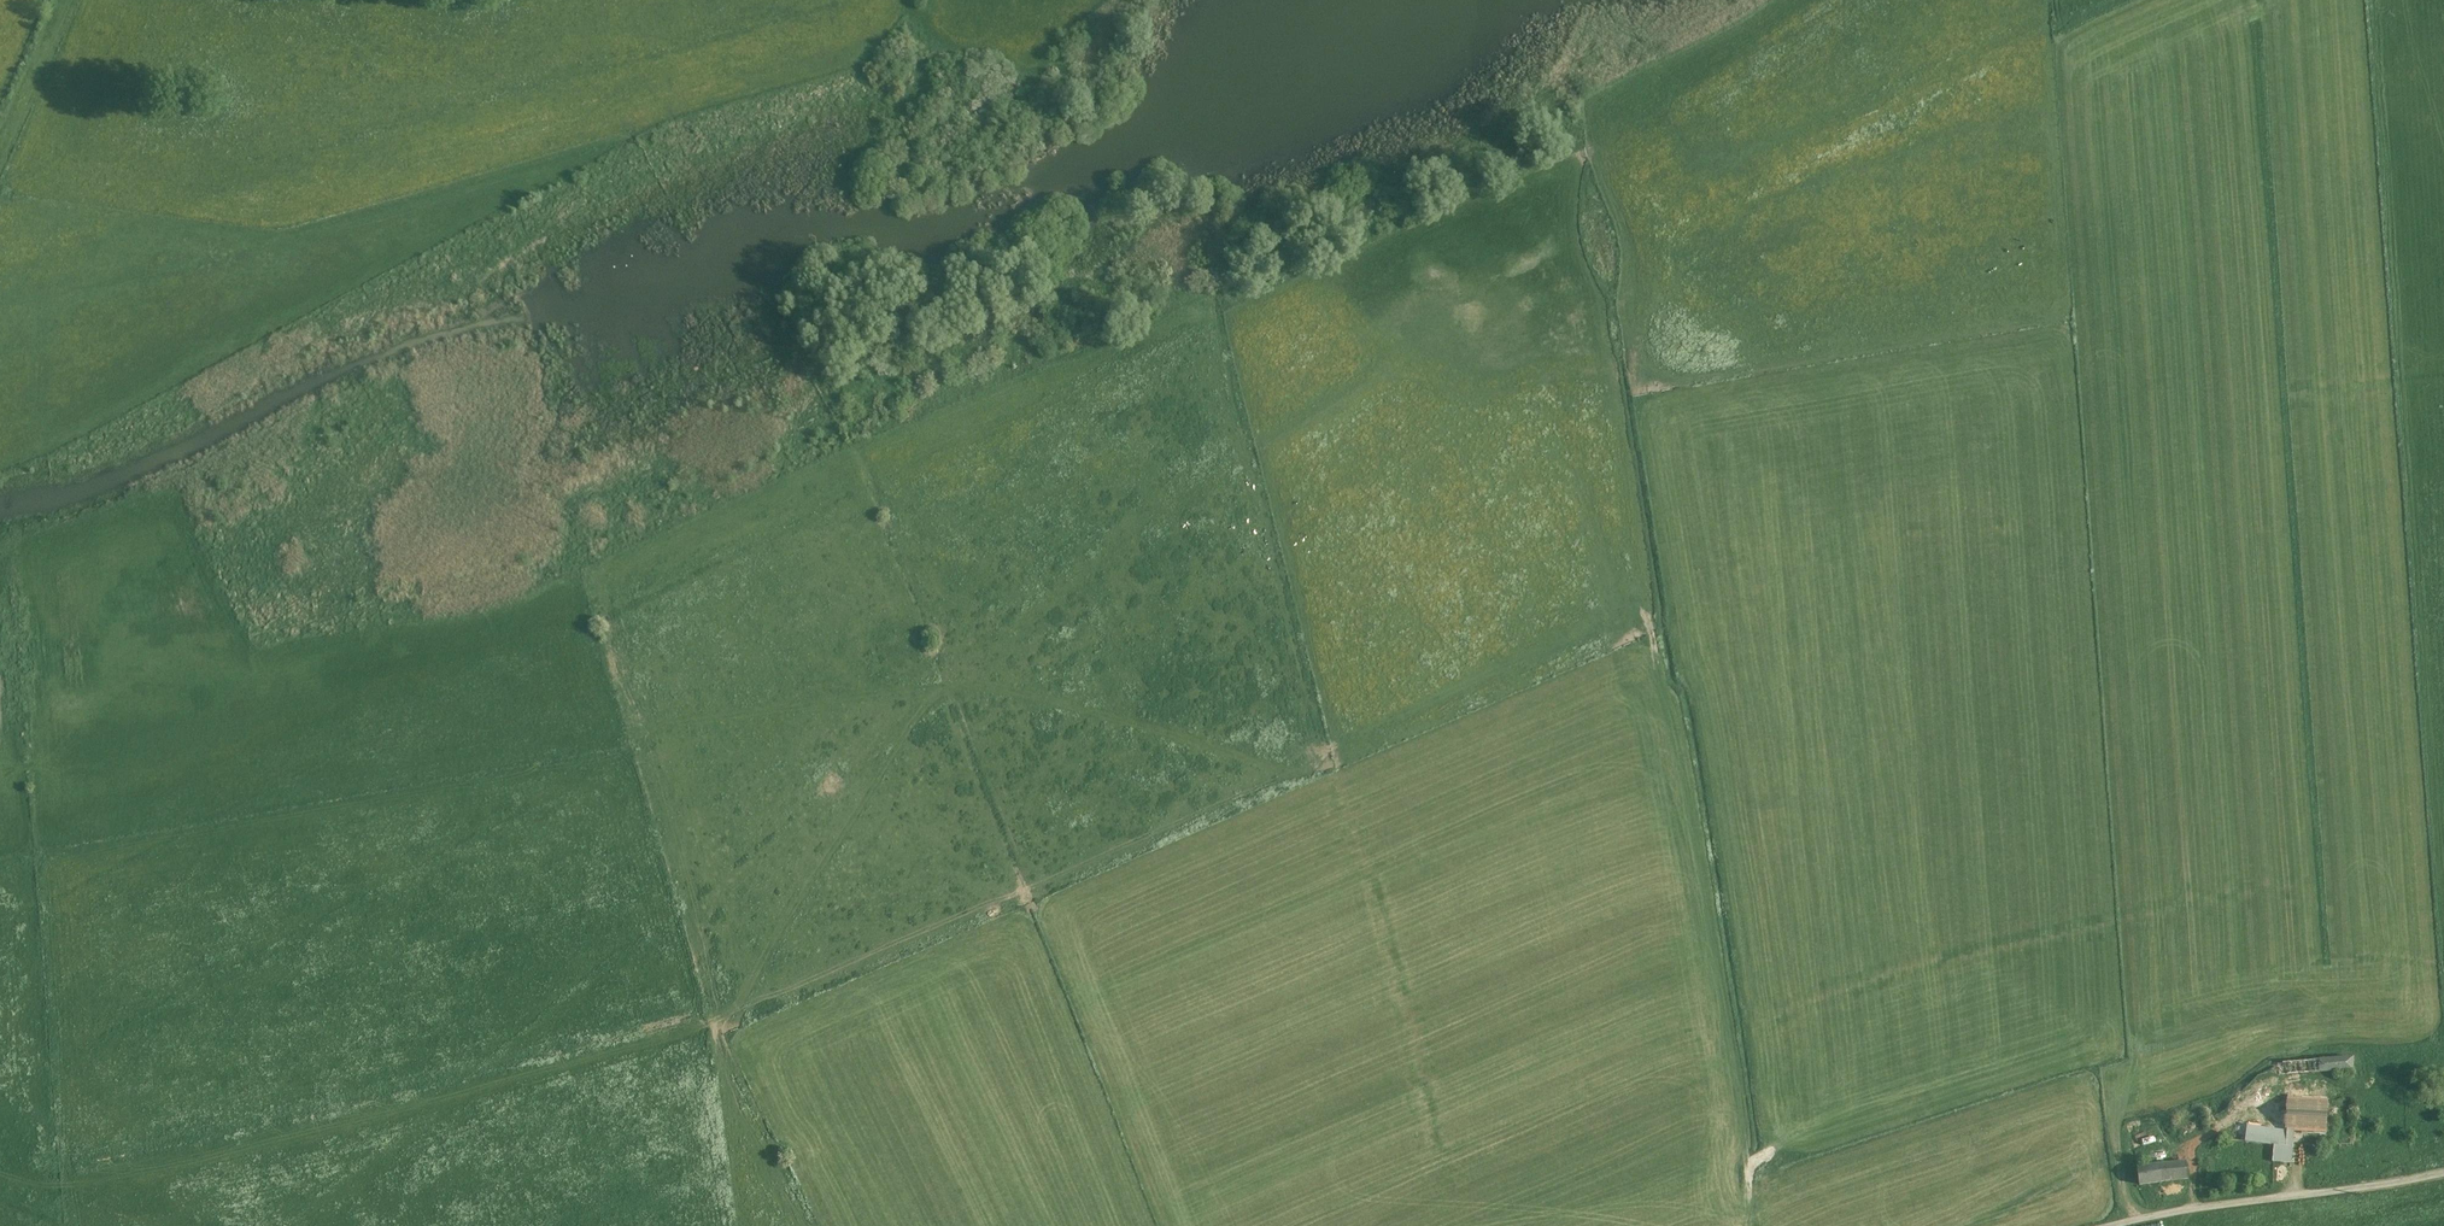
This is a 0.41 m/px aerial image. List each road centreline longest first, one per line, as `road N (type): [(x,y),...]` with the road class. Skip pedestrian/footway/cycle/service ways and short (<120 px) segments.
road 1 (track): [(2443,1173),(2116,1225)]

